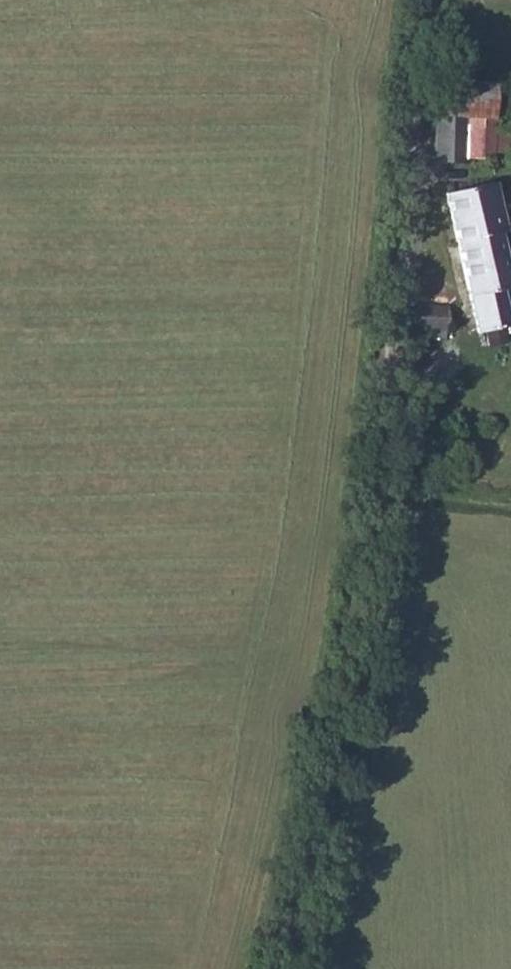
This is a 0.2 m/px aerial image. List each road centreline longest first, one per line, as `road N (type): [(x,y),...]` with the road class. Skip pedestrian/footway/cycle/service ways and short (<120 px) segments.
road 1 (track): [(400,401),(351,770),(304,968)]
road 2 (unclassified): [(428,0),(422,189),(400,401)]

